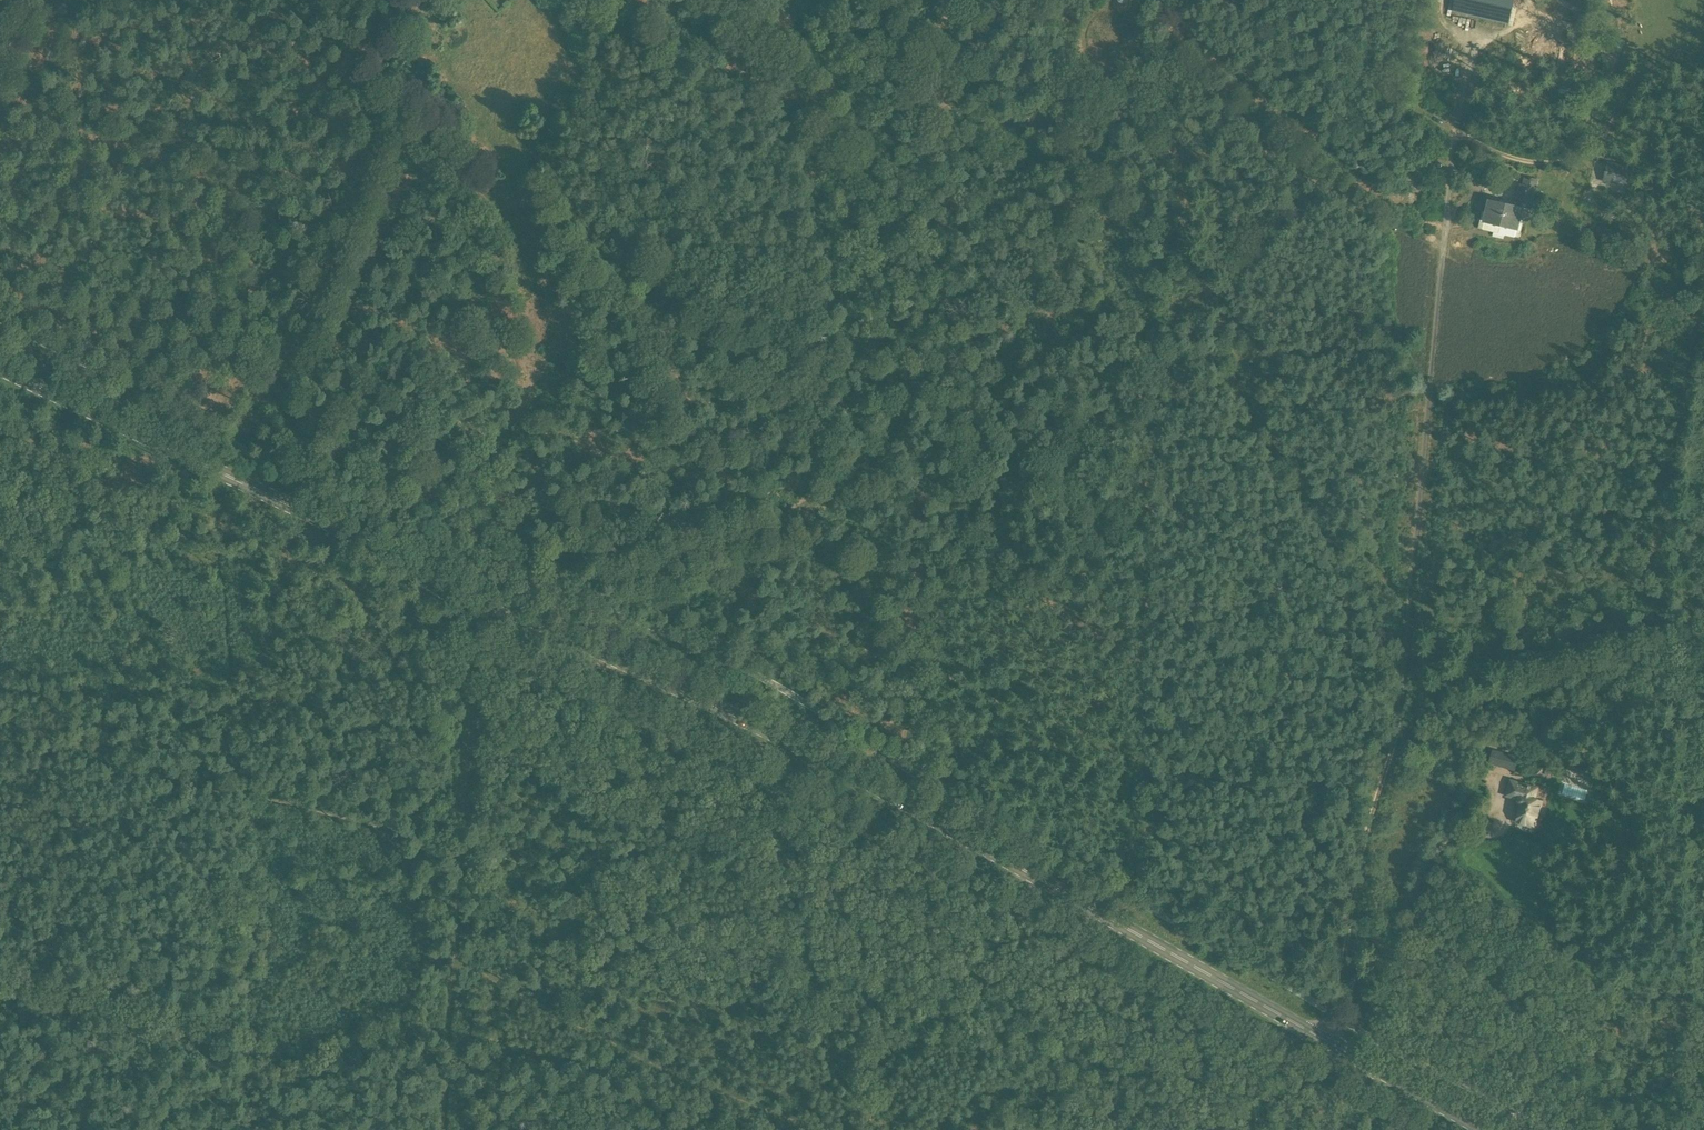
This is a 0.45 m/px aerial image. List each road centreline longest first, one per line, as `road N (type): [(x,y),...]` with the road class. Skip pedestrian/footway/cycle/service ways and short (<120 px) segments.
road 1 (primary): [(1473,1129),(876,795),(480,598),(0,375)]
road 2 (track): [(1138,657),(1035,576),(1007,527),(1002,456),(1043,368),(1104,85),(1141,45),(1178,24)]
road 3 (track): [(1181,0),(1170,87),(1177,171),(1200,273),(1291,463),(1353,551),(1411,608)]
road 4 (track): [(1230,0),(1494,153),(1561,164),(1580,152),(1585,138),(1602,0)]
road 5 (track): [(676,0),(795,79),(832,124),(881,367),(873,413)]
road 6 (track): [(873,413),(835,483),(801,510),(514,615)]
road 7 (track): [(1405,718),(1703,632)]
road 8 (track): [(477,604),(458,855)]
road 9 (track): [(445,1129),(454,975)]
road 10 (track): [(1689,636),(1689,581),(1703,508)]
road 11 (track): [(458,855),(454,975)]

